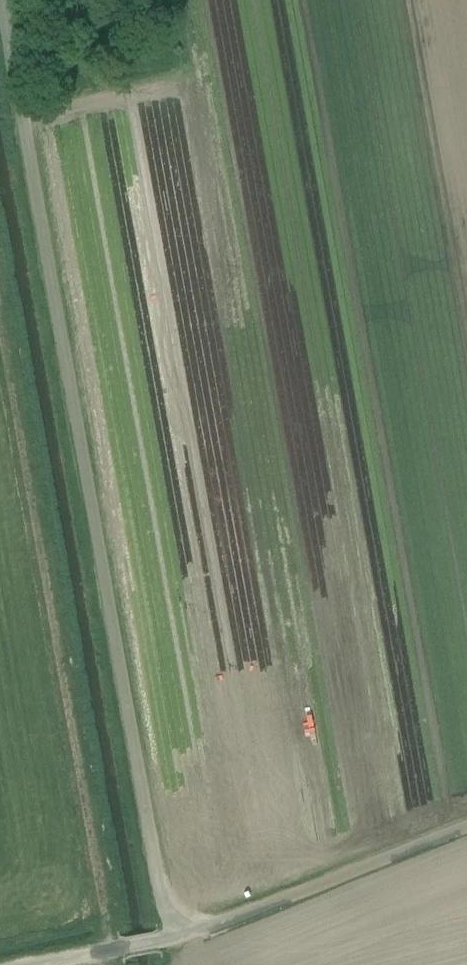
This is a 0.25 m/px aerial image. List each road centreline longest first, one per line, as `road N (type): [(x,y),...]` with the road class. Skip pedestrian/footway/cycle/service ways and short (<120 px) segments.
road 1 (track): [(176,936),(164,915),(2,0)]
road 2 (track): [(113,950),(0,317)]
road 3 (track): [(466,823),(176,936)]

